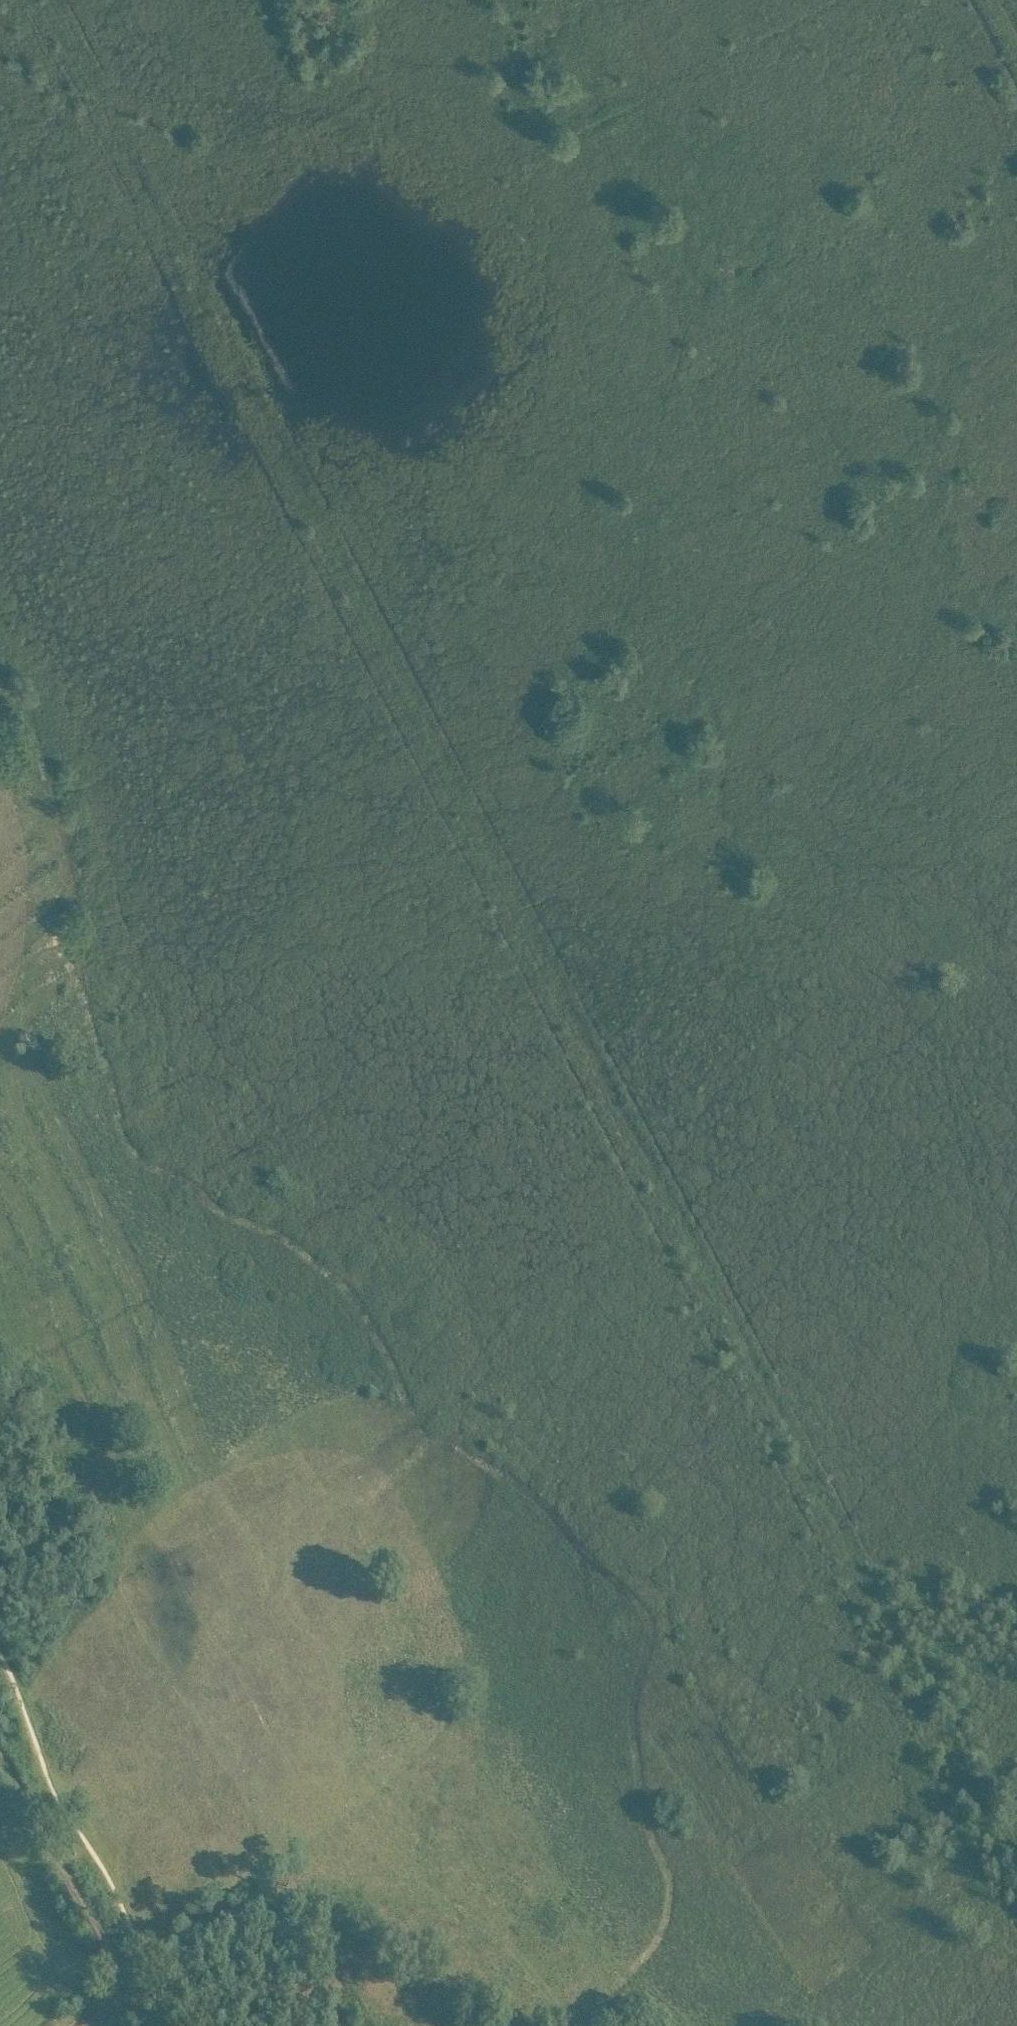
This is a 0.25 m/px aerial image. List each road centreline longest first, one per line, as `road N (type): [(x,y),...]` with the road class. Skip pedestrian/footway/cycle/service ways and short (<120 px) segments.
road 1 (track): [(0,1752),(141,2025)]

